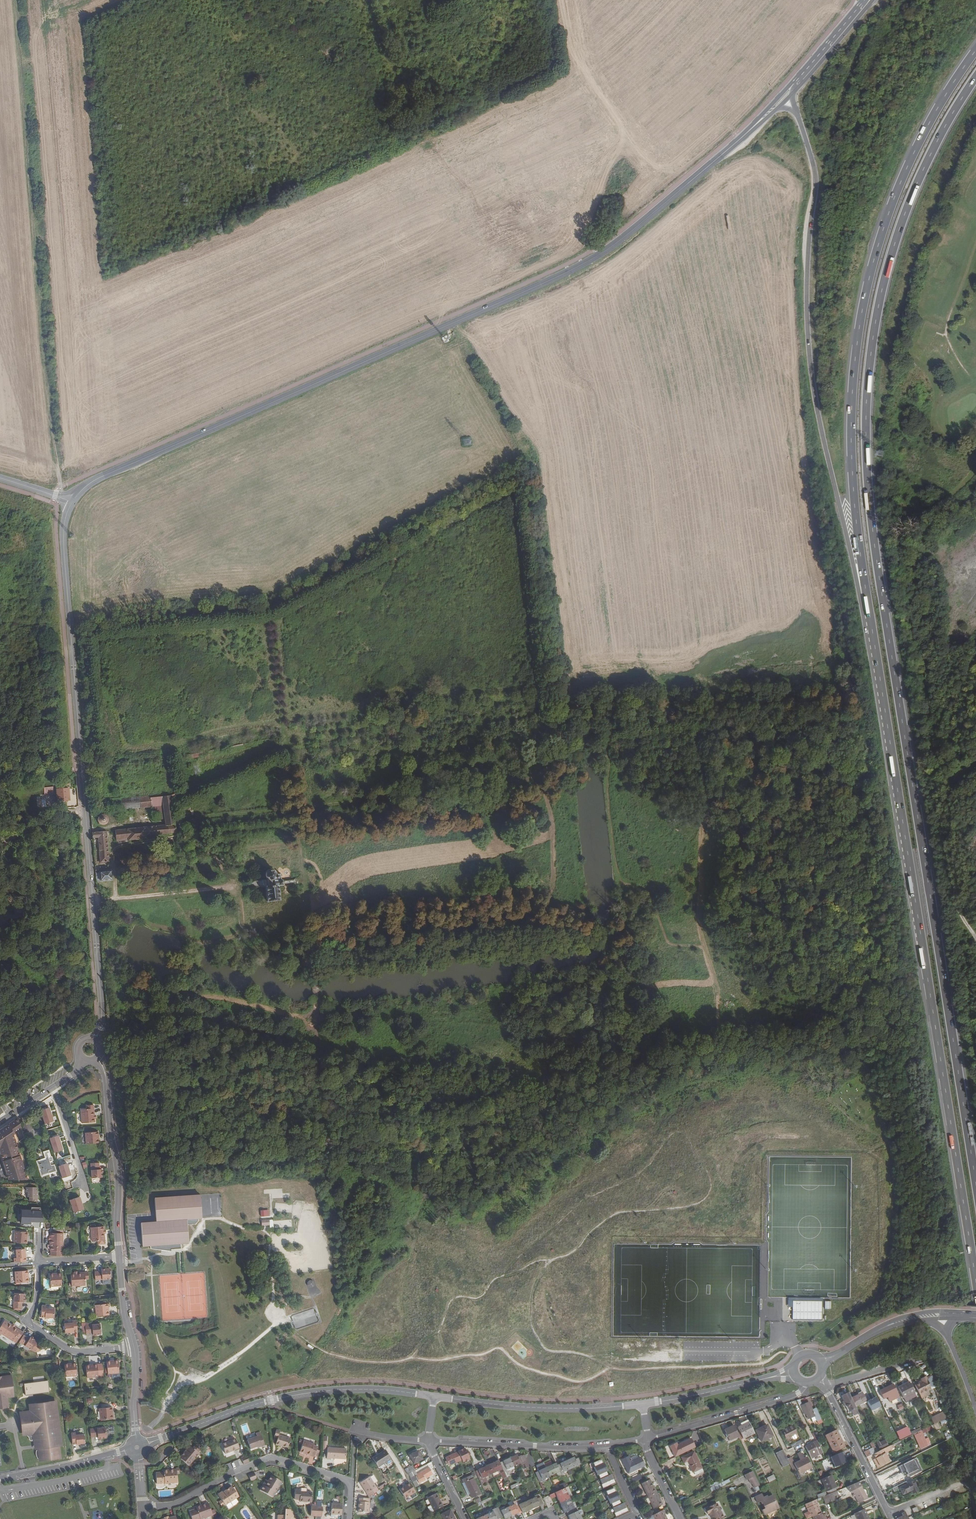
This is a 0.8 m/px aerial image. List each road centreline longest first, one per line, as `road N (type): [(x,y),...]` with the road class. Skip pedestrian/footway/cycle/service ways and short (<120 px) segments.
road 1 (trunk): [(975,1180),(873,536),(865,427),(872,344),(894,244),(930,154),(975,76)]
road 2 (tertiary): [(789,92),(572,273),(112,472),(71,503)]
road 3 (trunk): [(875,648),(975,1283)]
road 4 (trunk): [(975,50),(901,181),(863,304),(851,443),(875,648)]
road 5 (trunk): [(789,92),(814,177),(805,307),(812,390),(875,648)]
road 6 (tertiary): [(71,503),(62,545),(101,1025),(94,1038)]
road 7 (track): [(60,498),(16,0)]
road 8 (tertiary): [(433,1396),(321,1389),(137,1447)]
road 9 (residential): [(350,1518),(351,1482),(272,1457),(177,1503),(142,1507)]
road 10 (track): [(241,930),(307,924),(298,844),(234,849),(237,886)]
road 11 (tertiary): [(643,1405),(518,1407),(433,1396)]
road 12 (residential): [(98,1058),(117,1167),(120,1256)]
road 13 (track): [(975,759),(949,791),(947,847),(958,910),(975,941)]
road 14 (tertiary): [(427,1442),(607,1445)]
road 15 (tertiary): [(647,1439),(799,1393),(807,1382)]
road 16 (tertiary): [(794,1371),(643,1405)]
road 17 (residential): [(825,1386),(891,1518)]
road 18 (tertiary): [(137,1447),(0,1479)]
road 19 (tertiary): [(939,1315),(874,1331),(821,1363)]
road 20 (tertiary): [(868,0),(789,92)]

